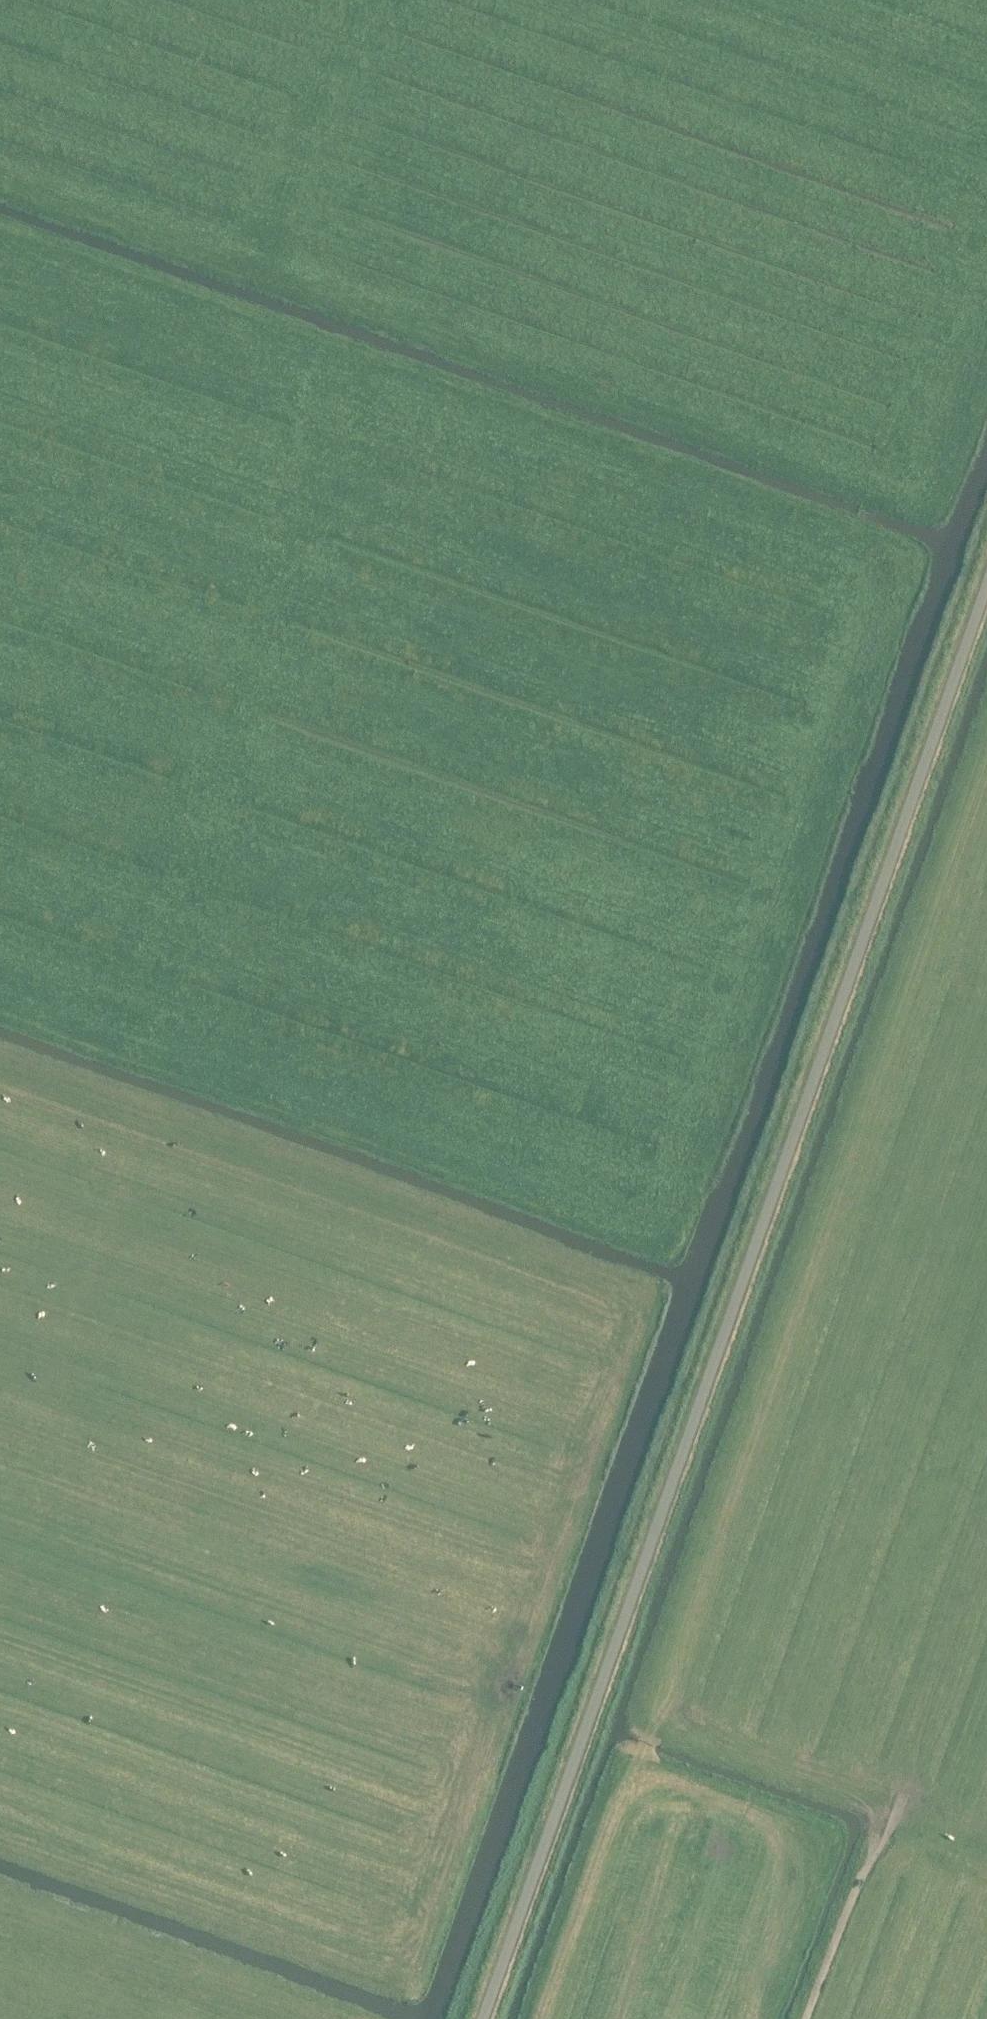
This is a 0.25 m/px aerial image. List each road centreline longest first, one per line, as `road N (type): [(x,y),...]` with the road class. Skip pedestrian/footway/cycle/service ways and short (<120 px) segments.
road 1 (unclassified): [(486,2018),(986,578)]

